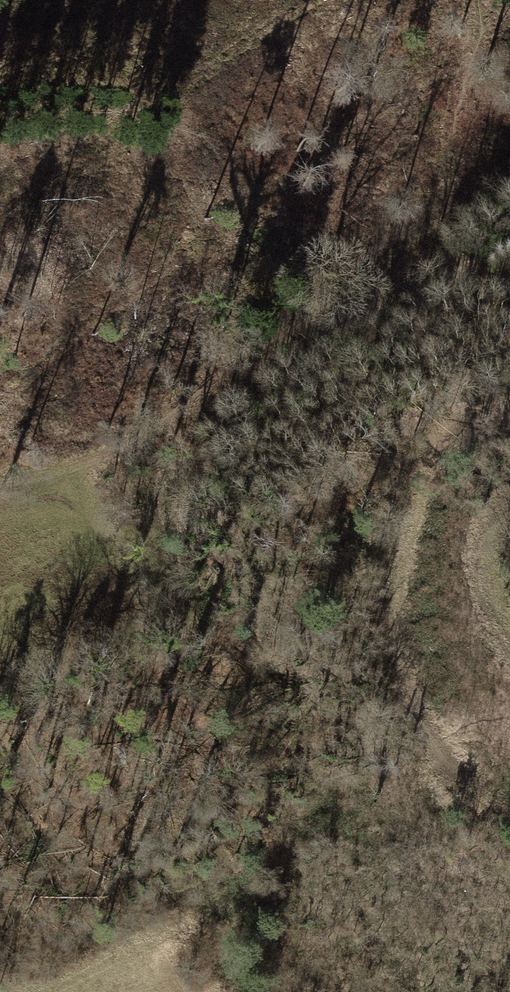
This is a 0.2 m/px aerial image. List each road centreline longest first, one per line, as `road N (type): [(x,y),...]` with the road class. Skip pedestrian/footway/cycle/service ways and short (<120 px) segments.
road 1 (track): [(509,817),(460,780),(415,710),(400,634),(400,570),(425,463),(446,433),(476,414),(509,415)]
road 2 (track): [(509,505),(488,553),(493,606),(509,645)]
road 3 (track): [(0,481),(133,440)]

